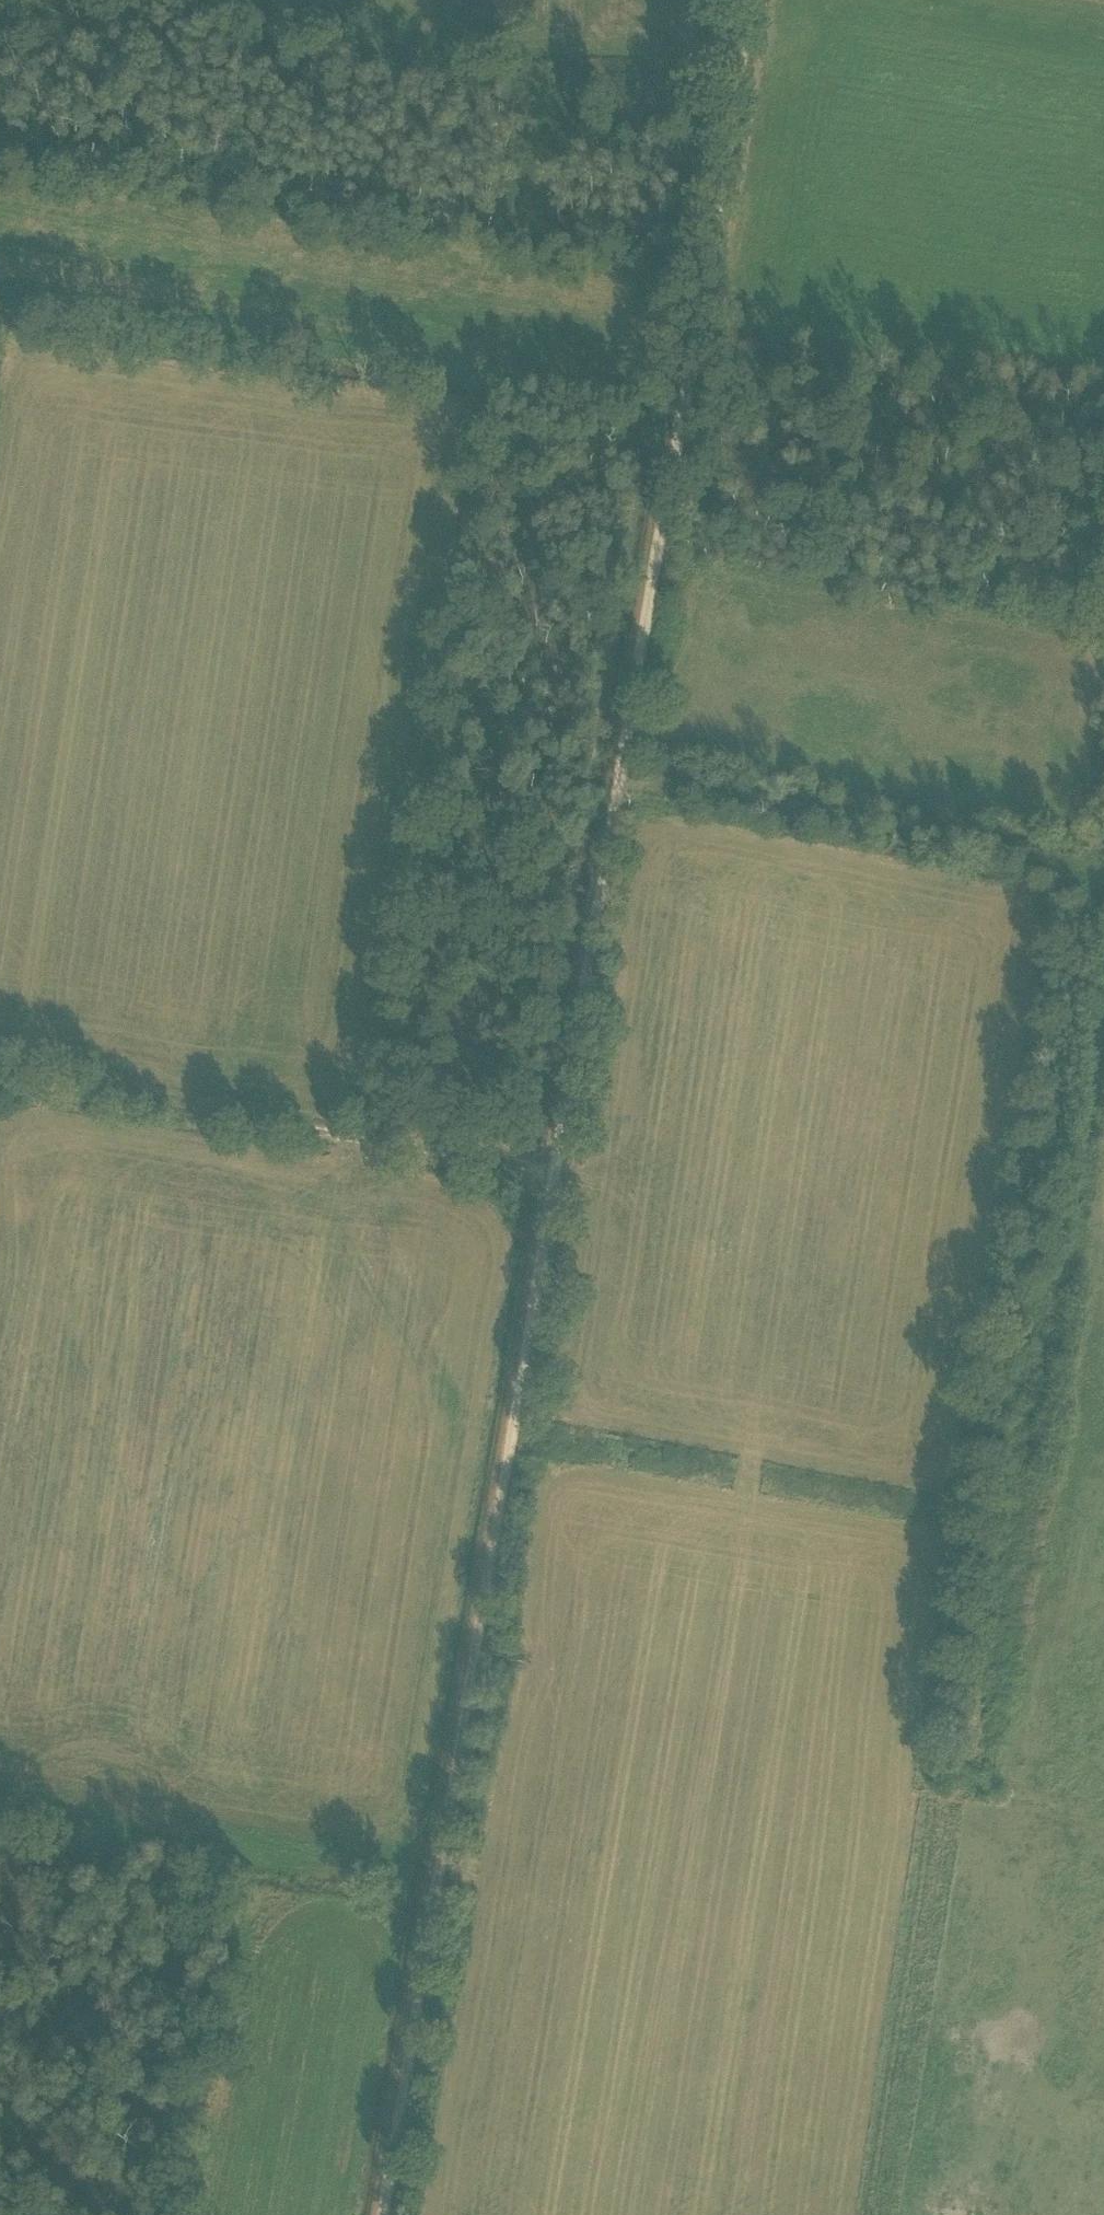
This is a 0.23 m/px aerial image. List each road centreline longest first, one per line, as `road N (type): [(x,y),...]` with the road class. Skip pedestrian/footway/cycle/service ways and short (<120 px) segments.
road 1 (track): [(555,1170),(749,0)]
road 2 (track): [(385,2214),(555,1170)]
road 3 (track): [(555,1170),(0,1086)]
road 4 (track): [(619,779),(1090,867)]

